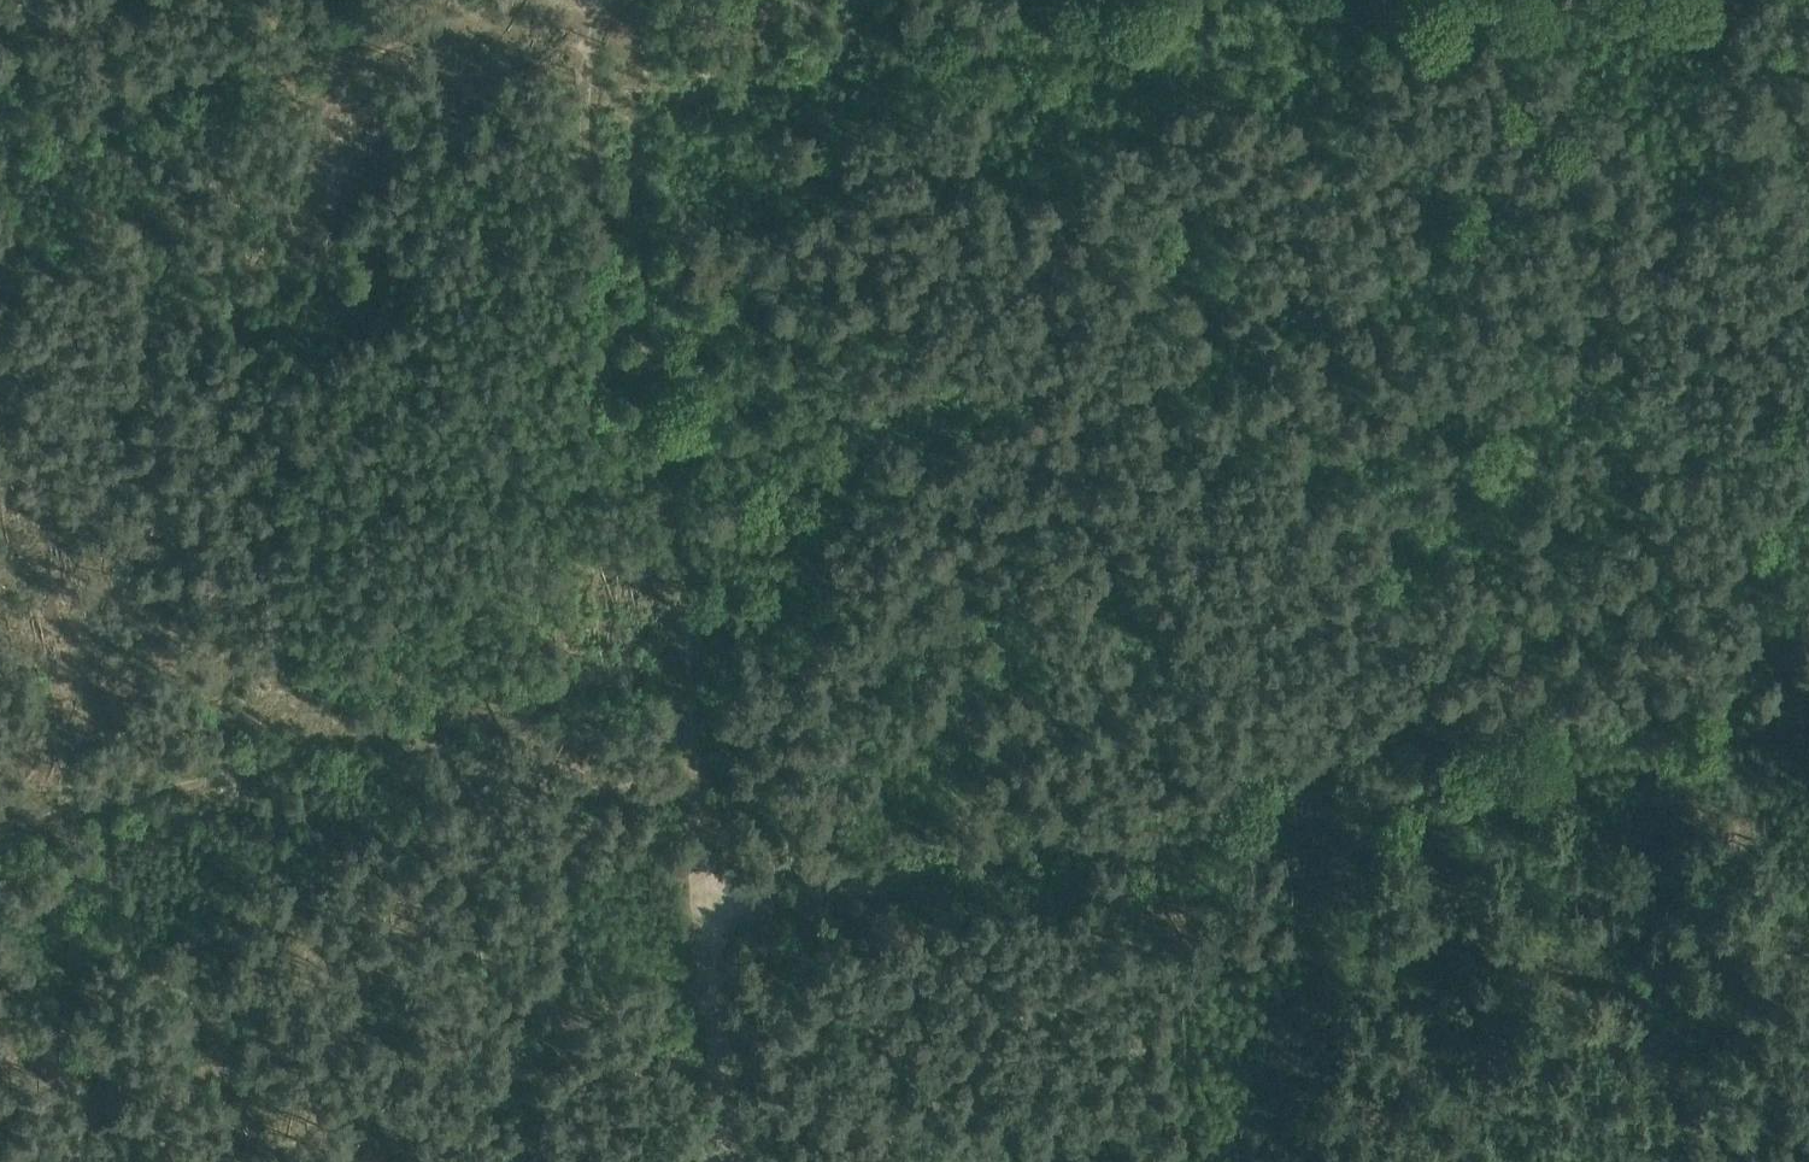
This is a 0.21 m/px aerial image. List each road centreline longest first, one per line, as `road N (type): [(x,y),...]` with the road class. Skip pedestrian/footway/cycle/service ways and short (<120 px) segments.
road 1 (track): [(608,0),(593,30),(583,141),(610,226),(607,290),(651,357),(690,634),(729,1161)]
road 2 (track): [(0,830),(689,657)]

